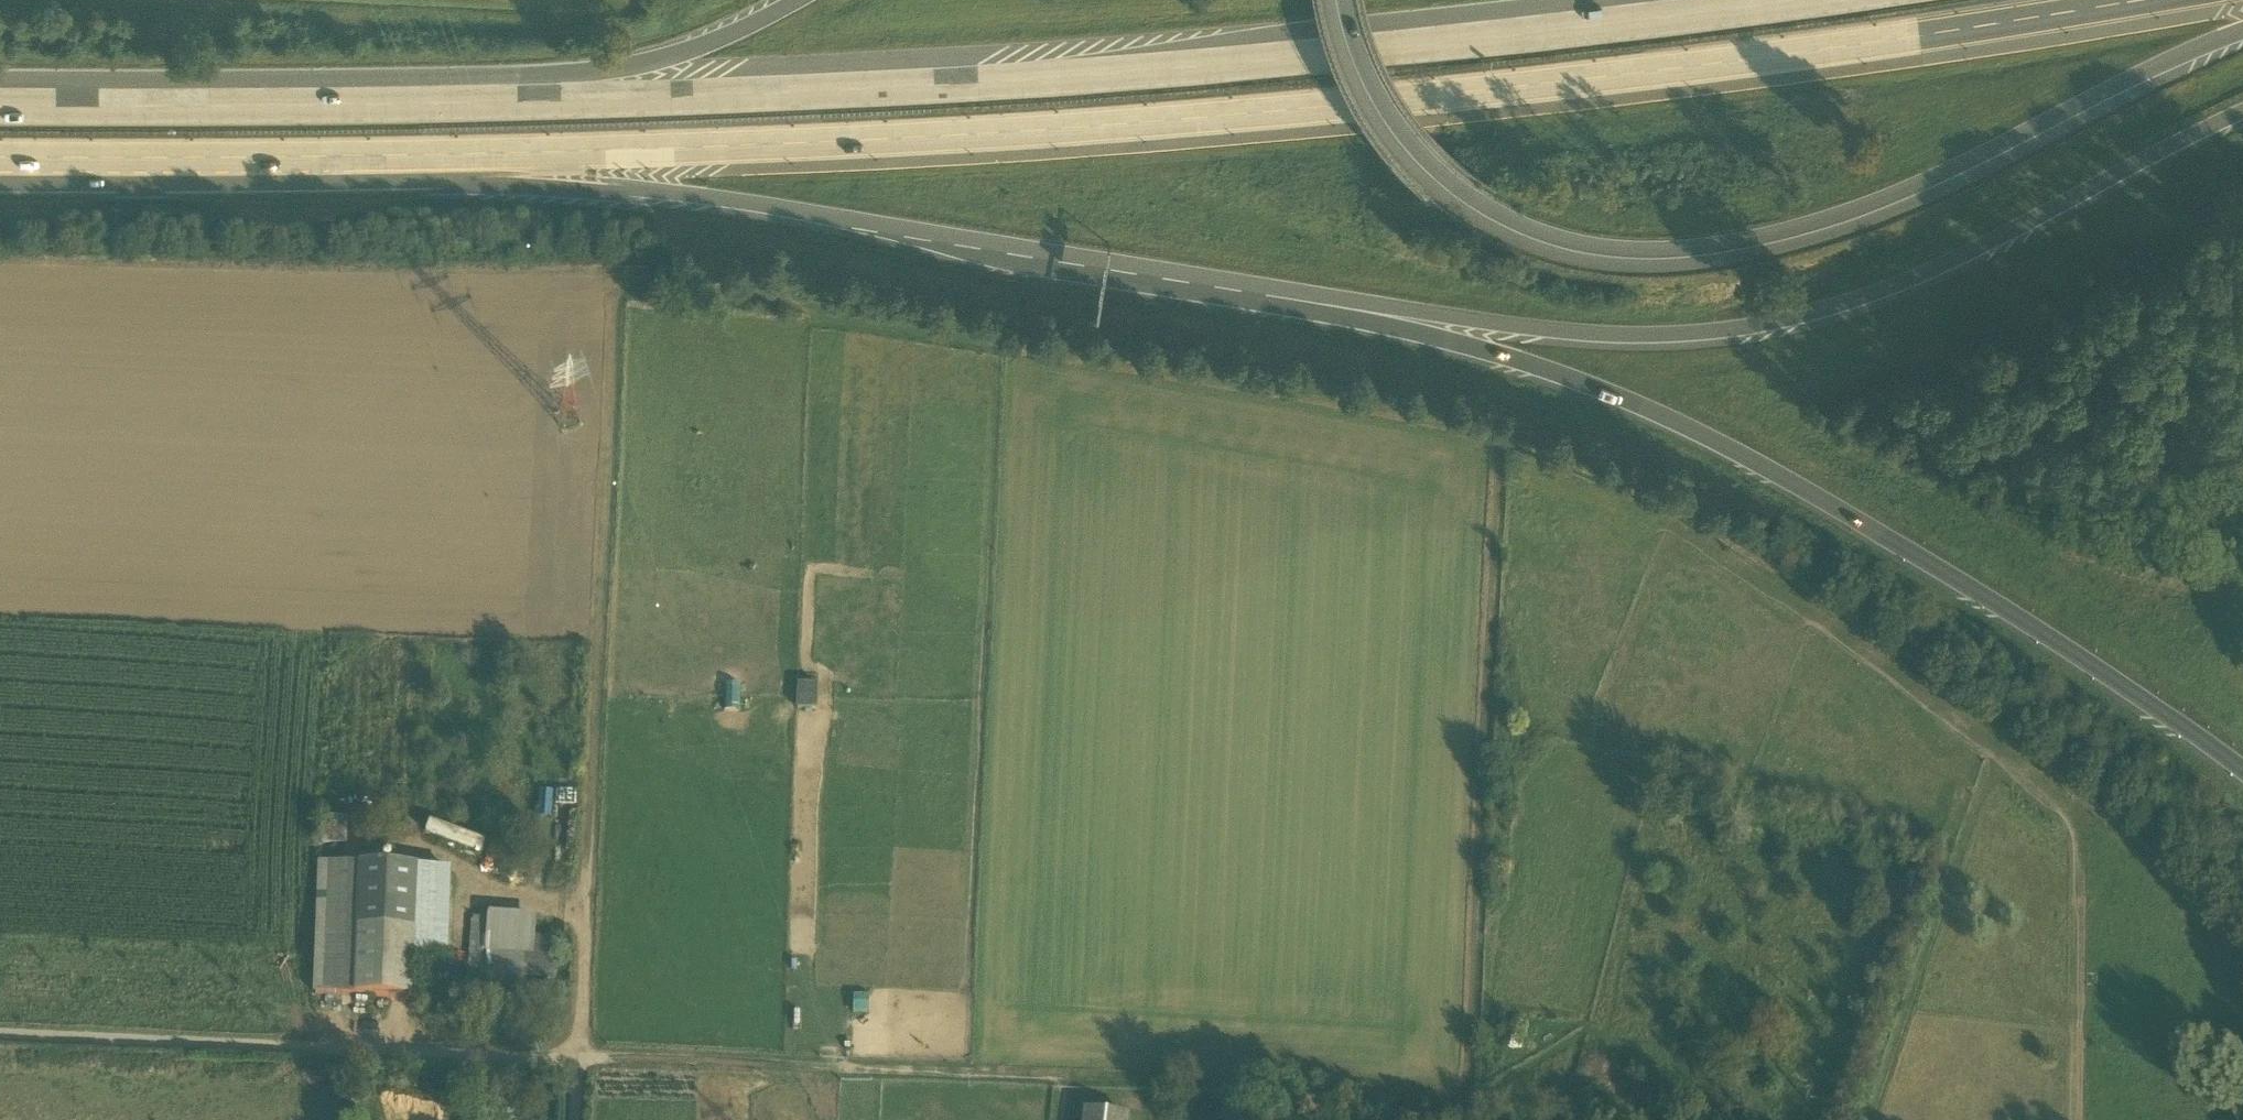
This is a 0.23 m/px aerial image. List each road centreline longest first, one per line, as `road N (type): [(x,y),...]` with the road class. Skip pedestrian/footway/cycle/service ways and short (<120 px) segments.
road 1 (motorway): [(380,164),(1074,132),(1484,94),(2160,0)]
road 2 (motorway): [(1721,0),(1075,76),(790,98),(478,102)]
road 3 (motorway): [(1347,0),(1367,68),(1394,115),(1451,178),(1551,235),(1622,249),(1694,247),(1834,219),(1918,189),(2242,35)]
road 4 (motorway): [(1328,308),(1659,415),(1875,530),(2242,768)]
road 5 (motorway): [(1328,308),(1514,330),(1645,337),(1753,331),(1872,301),(1941,272),(2242,119)]
road 6 (motorway): [(380,164),(715,204),(1328,308)]
road 7 (track): [(579,1058),(966,1070),(1221,1088)]
road 8 (unclassified): [(0,1036),(579,1058)]
road 9 (motorway): [(478,102),(0,100)]
road 10 (motorway): [(0,161),(380,164)]
road 11 (motorway): [(802,0),(675,59),(478,102)]
road 12 (track): [(579,1058),(585,911)]

